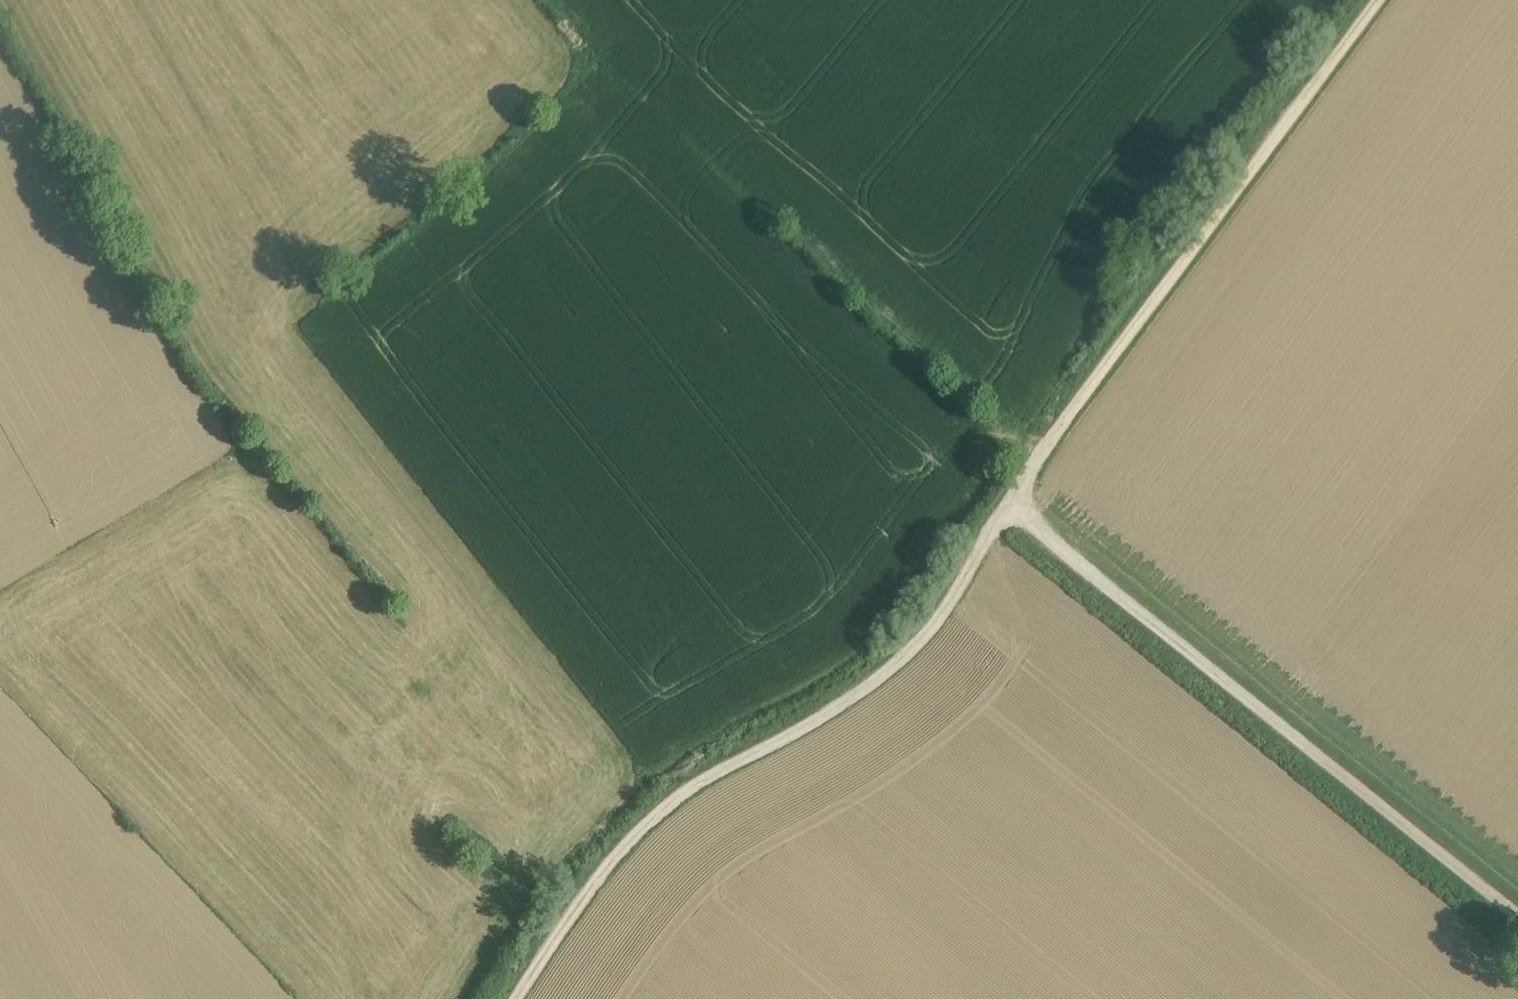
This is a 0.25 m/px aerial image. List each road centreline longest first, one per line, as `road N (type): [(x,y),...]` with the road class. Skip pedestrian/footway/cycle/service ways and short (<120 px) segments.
road 1 (track): [(1377,0),(1016,482),(1029,523),(1517,916)]
road 2 (track): [(1016,482),(920,624),(826,707),(675,788),(579,881),(505,998)]

